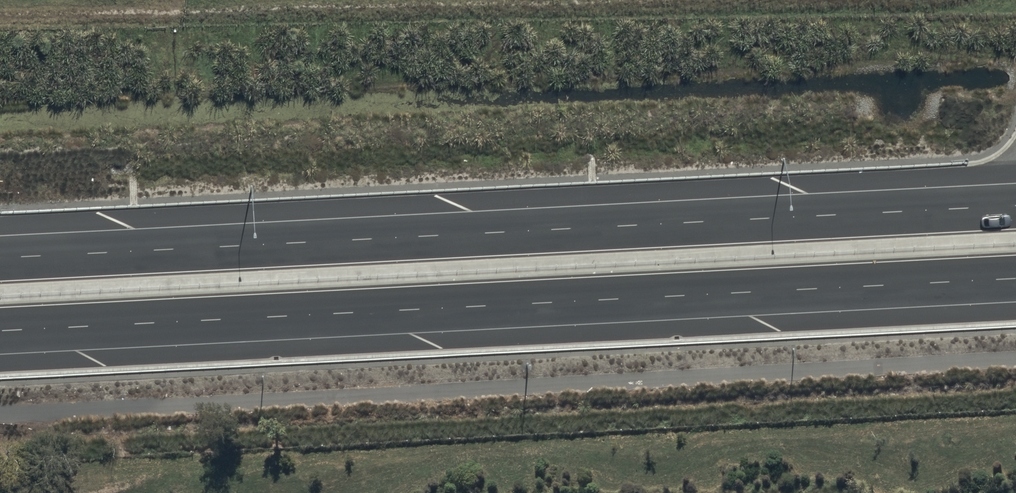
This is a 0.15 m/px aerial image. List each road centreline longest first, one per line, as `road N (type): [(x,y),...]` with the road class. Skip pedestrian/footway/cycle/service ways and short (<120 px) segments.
road 1 (trunk): [(1015,279),(0,333)]
road 2 (trunk): [(0,260),(1015,207)]

